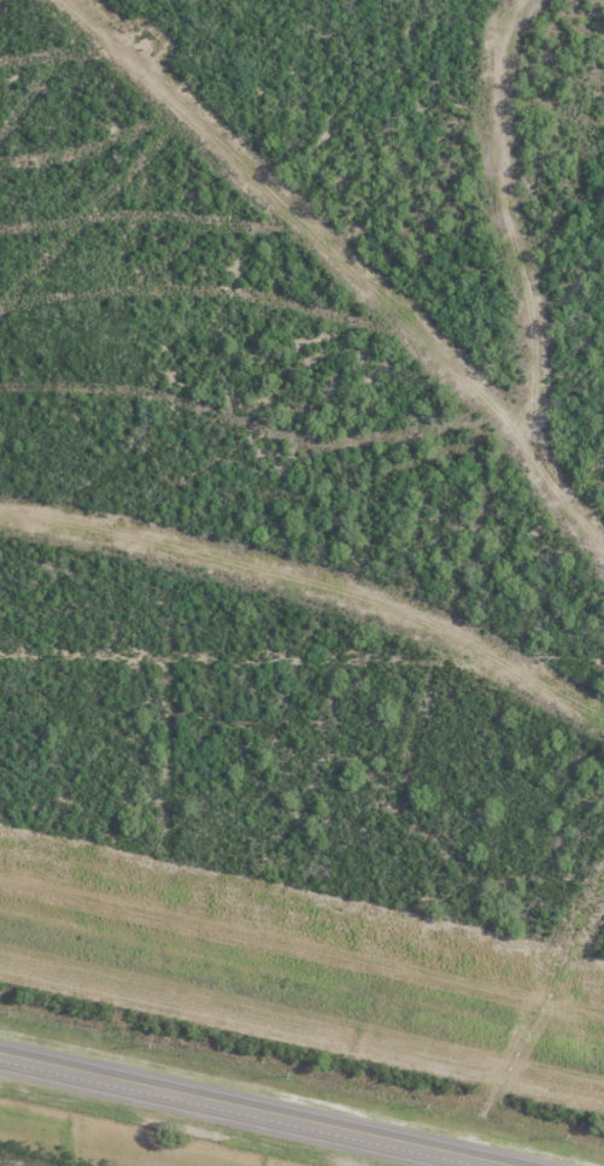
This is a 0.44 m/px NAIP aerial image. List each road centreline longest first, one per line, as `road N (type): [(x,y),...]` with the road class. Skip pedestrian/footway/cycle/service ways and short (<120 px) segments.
road 1 (track): [(603,591),(556,511),(147,153),(0,58)]
road 2 (track): [(0,508),(65,516),(330,596),(591,745)]
road 3 (primary): [(0,1056),(502,1165)]
road 4 (track): [(603,775),(591,745),(603,638)]

